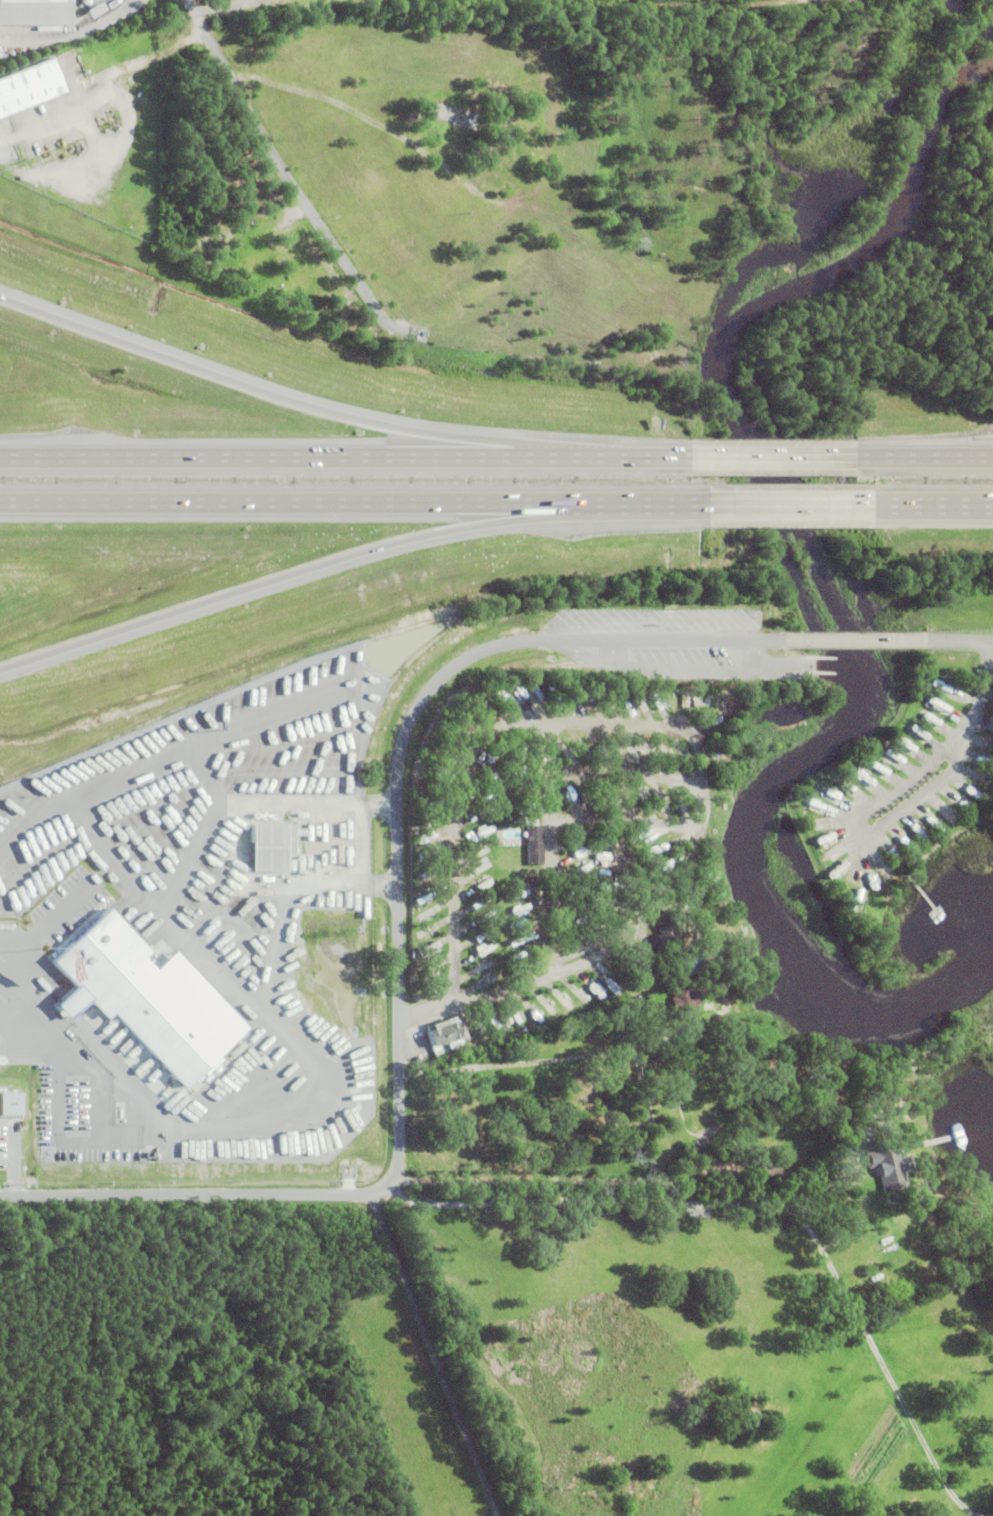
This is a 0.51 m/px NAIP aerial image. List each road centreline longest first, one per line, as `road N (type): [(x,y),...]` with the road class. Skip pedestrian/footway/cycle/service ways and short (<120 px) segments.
road 1 (residential): [(0,1195),(363,1193),(390,1182),(401,1153),(402,748),(422,701),(462,660),(537,639),(992,641)]
road 2 (residential): [(971,1515),(818,1243),(782,1204),(414,1202),(390,1182)]
road 3 (motorway): [(0,506),(705,506)]
road 4 (motorway): [(684,452),(0,453)]
road 5 (motorway): [(0,669),(404,539),(629,506)]
road 6 (motorway): [(623,452),(332,414),(0,296)]
road 7 (residential): [(190,0),(249,112),(391,329)]
road 8 (residential): [(372,1192),(498,1515)]
road 9 (motorway): [(851,453),(684,452)]
road 10 (motorway): [(705,506),(871,508)]
road 11 (motorway): [(992,453),(851,453)]
road 12 (motorway): [(871,508),(992,508)]

